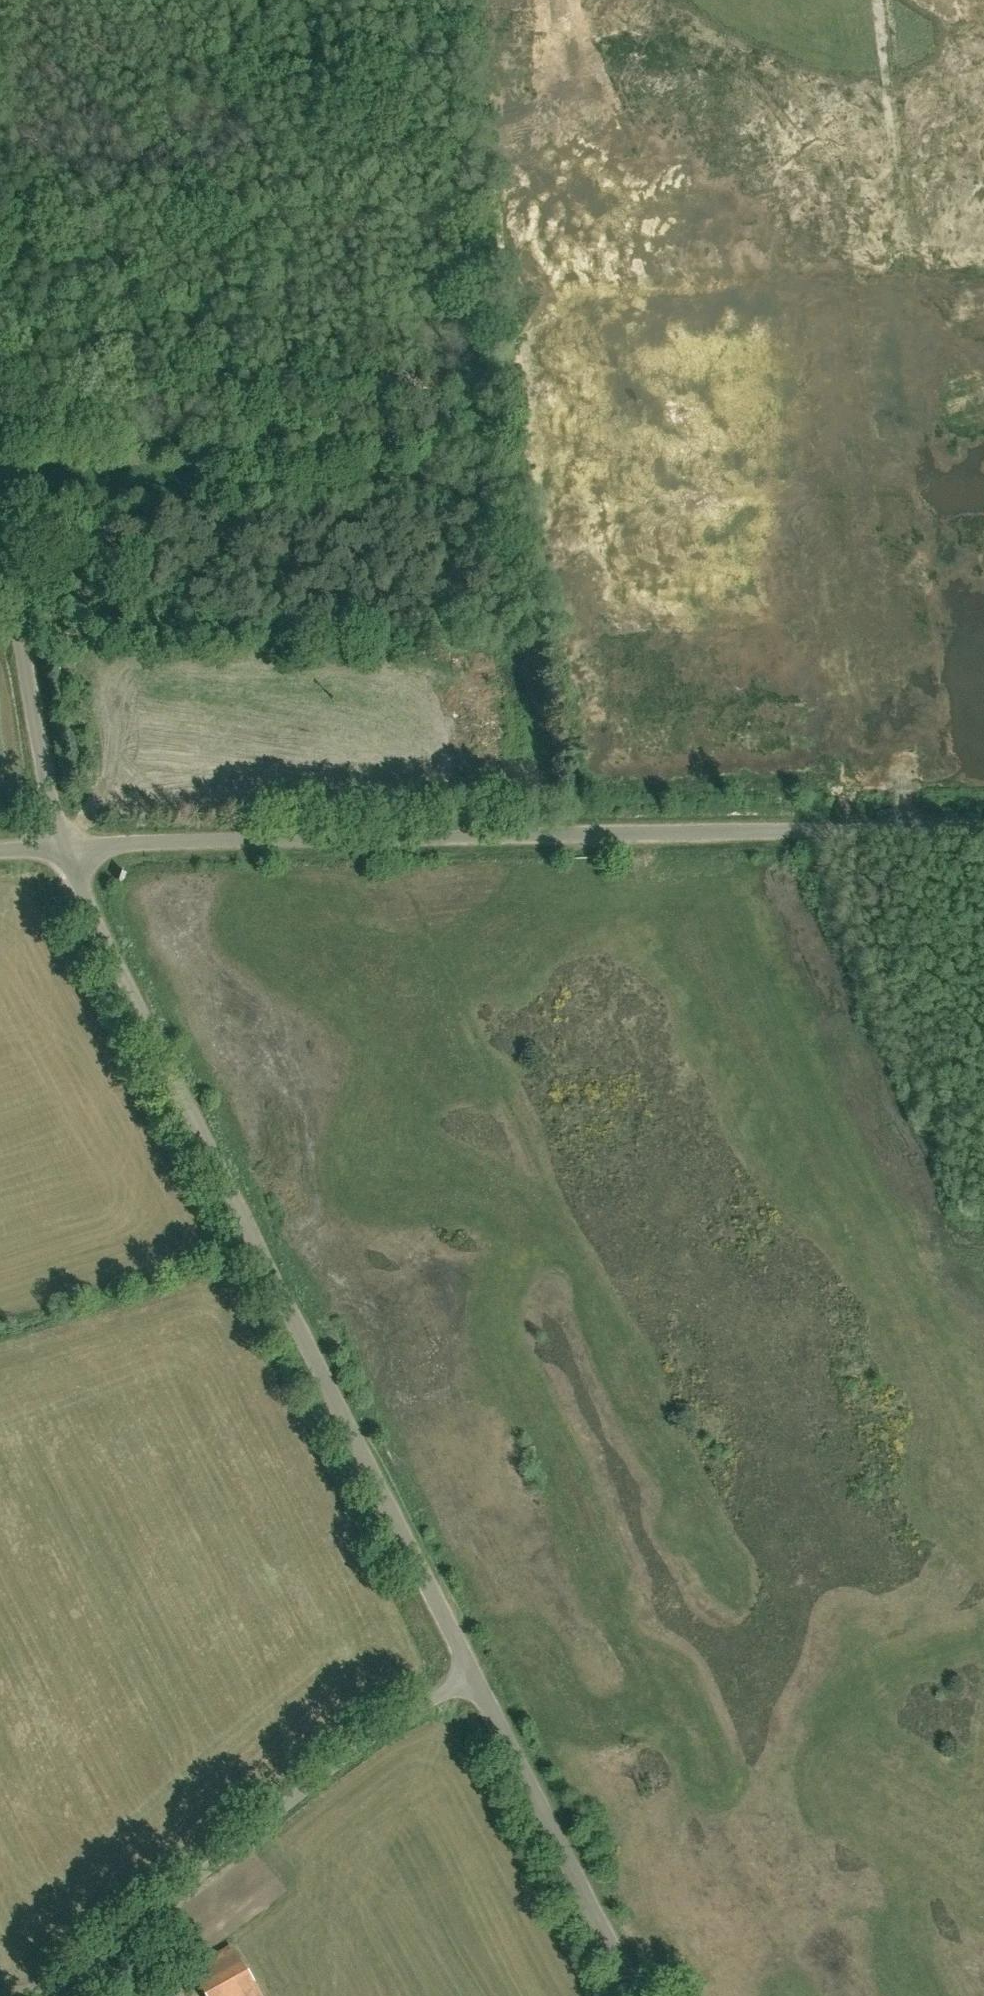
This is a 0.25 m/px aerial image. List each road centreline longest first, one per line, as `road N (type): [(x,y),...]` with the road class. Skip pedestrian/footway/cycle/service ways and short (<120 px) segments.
road 1 (unclassified): [(474,1675),(105,947),(68,847)]
road 2 (unclassified): [(68,847),(983,825)]
road 3 (unclassified): [(93,1995),(247,1835),(407,1713),(474,1675)]
road 4 (unclassified): [(639,1995),(474,1675)]
road 5 (unclassified): [(68,847),(50,798),(0,495)]

